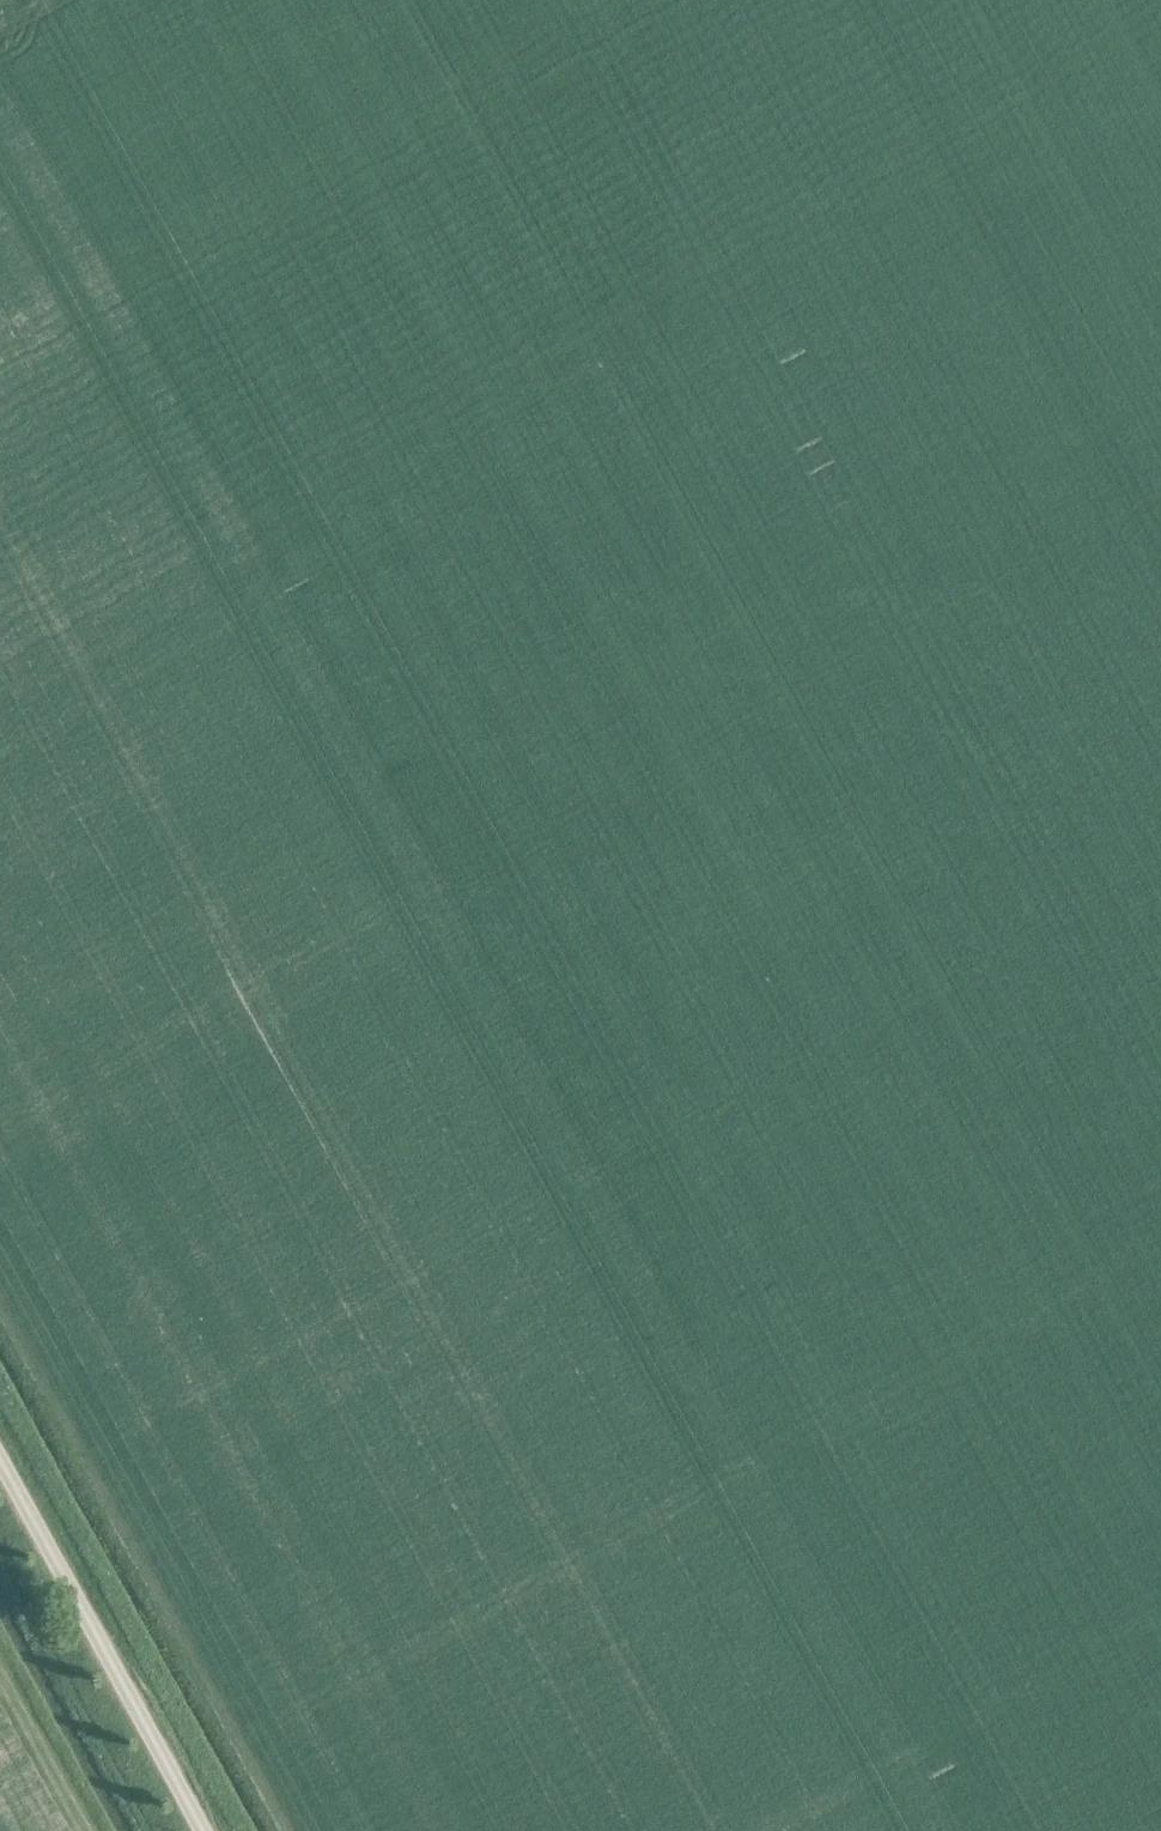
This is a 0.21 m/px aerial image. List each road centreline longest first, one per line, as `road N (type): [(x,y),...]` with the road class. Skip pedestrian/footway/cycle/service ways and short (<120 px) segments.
road 1 (unclassified): [(196,1830),(0,1474)]

